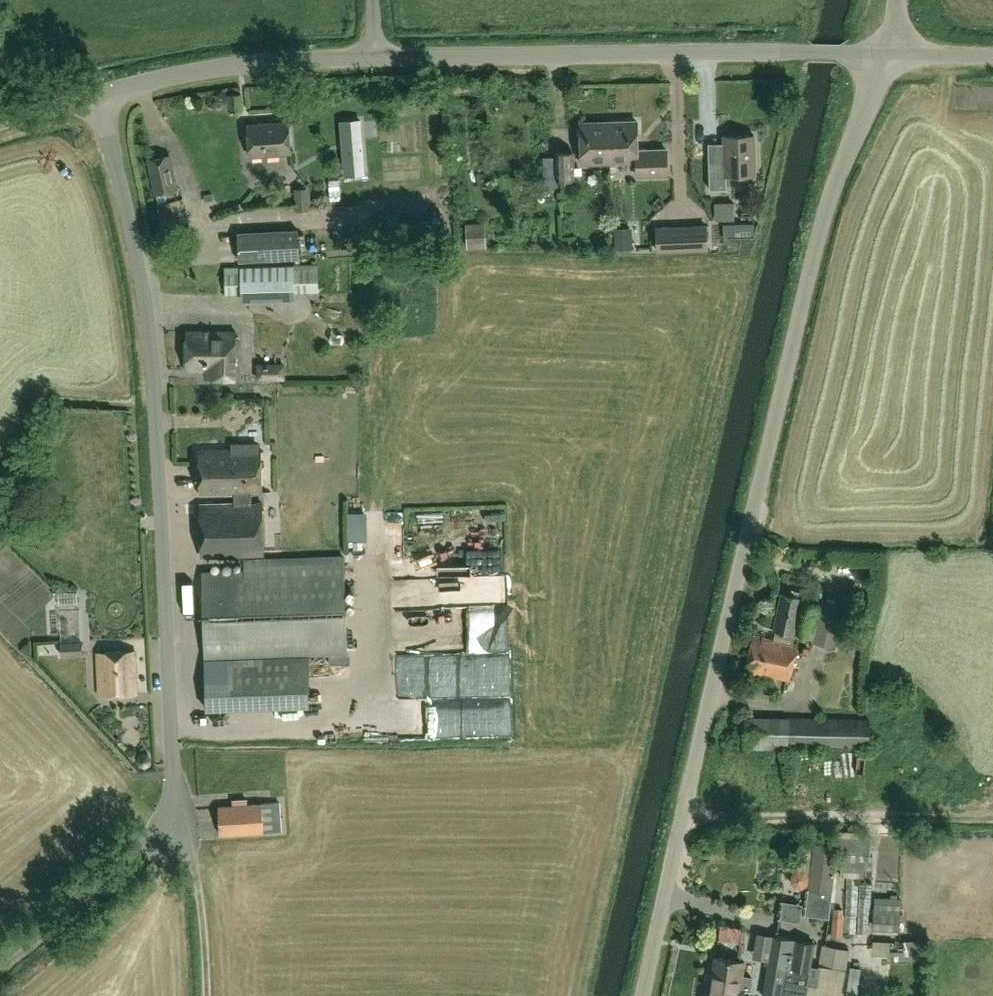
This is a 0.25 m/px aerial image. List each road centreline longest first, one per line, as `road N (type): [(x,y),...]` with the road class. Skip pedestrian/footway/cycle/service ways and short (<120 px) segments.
road 1 (unclassified): [(643,995),(819,228),(886,51)]
road 2 (unclassified): [(171,824),(154,365),(98,95)]
road 3 (unclassified): [(886,51),(373,56)]
road 4 (track): [(206,995),(193,859),(171,824),(0,961)]
road 5 (unclassified): [(373,56),(246,64),(98,95)]

